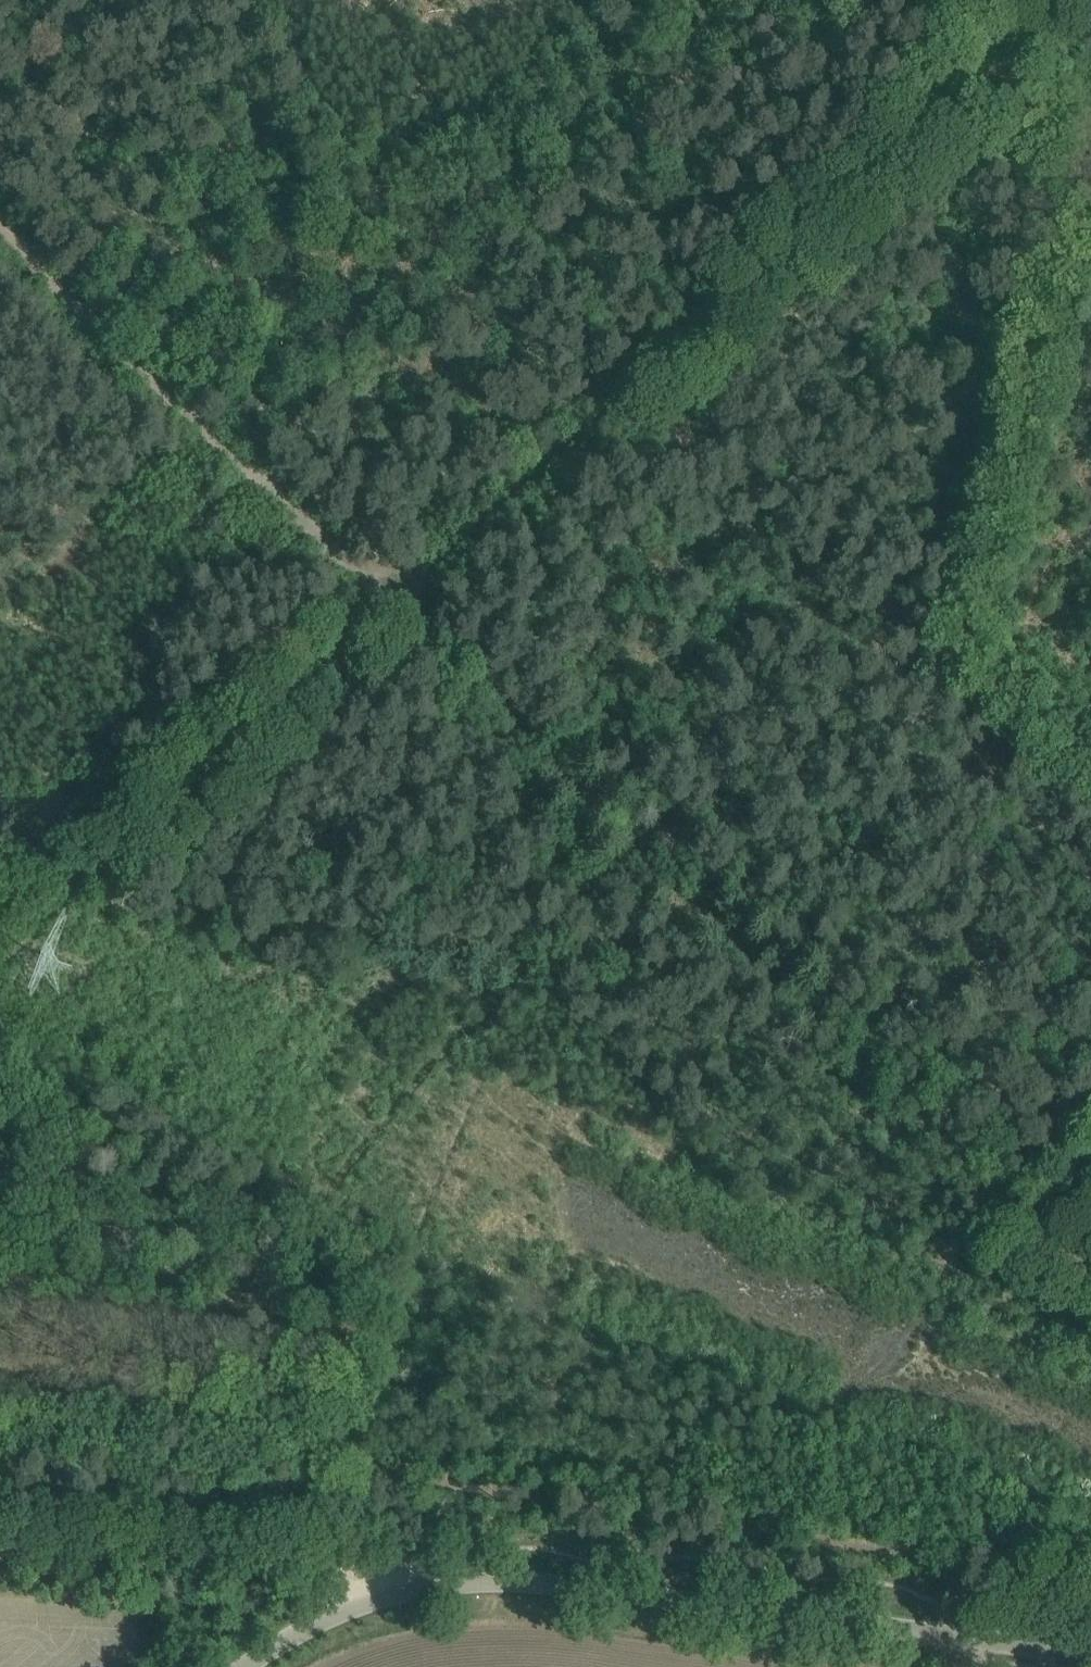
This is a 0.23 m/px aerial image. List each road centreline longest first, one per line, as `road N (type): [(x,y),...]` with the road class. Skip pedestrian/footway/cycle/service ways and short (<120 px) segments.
road 1 (unclassified): [(1090,1655),(568,1586),(480,1580),(422,1589)]
road 2 (track): [(1079,758),(1032,725),(990,651),(1002,551),(1090,224)]
road 3 (track): [(390,600),(422,581),(808,233)]
road 4 (track): [(390,600),(0,234)]
road 5 (track): [(0,958),(390,600)]
road 6 (track): [(436,644),(813,1006)]
road 7 (track): [(422,1589),(330,1564),(0,1548)]
road 8 (track): [(813,1006),(1090,1276)]
road 9 (track): [(813,1006),(1079,758)]
road 10 (unclassified): [(245,1666),(327,1621),(422,1589)]
road 11 (track): [(1090,1552),(998,1643)]

